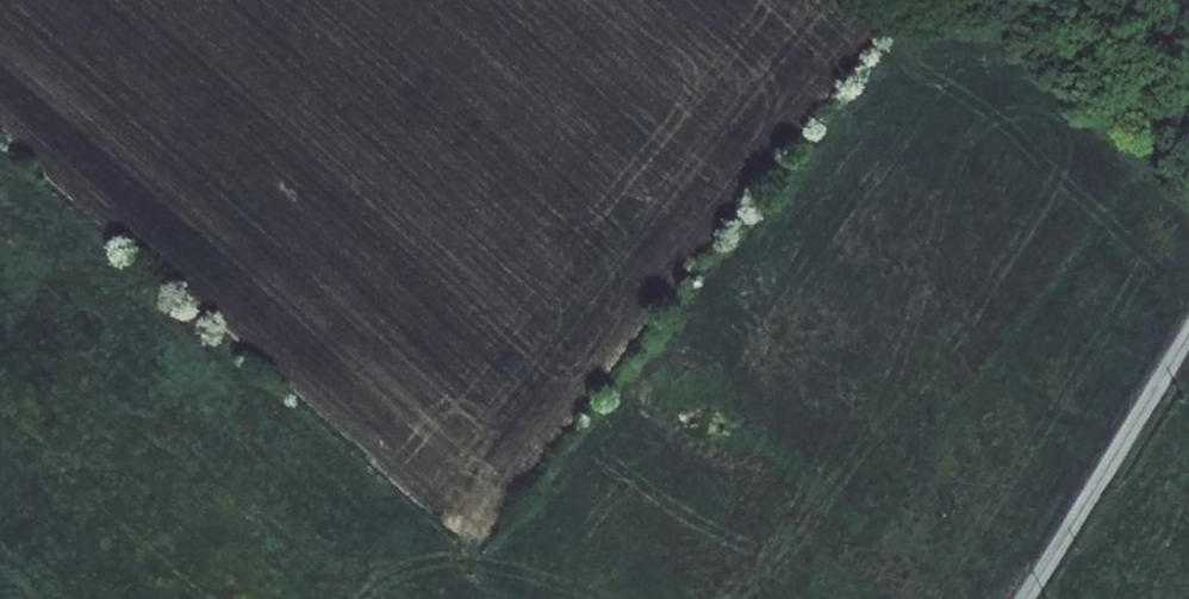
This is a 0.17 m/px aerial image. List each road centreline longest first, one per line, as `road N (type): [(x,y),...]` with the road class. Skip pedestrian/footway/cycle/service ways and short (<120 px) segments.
road 1 (residential): [(1025,598),(1188,333)]

